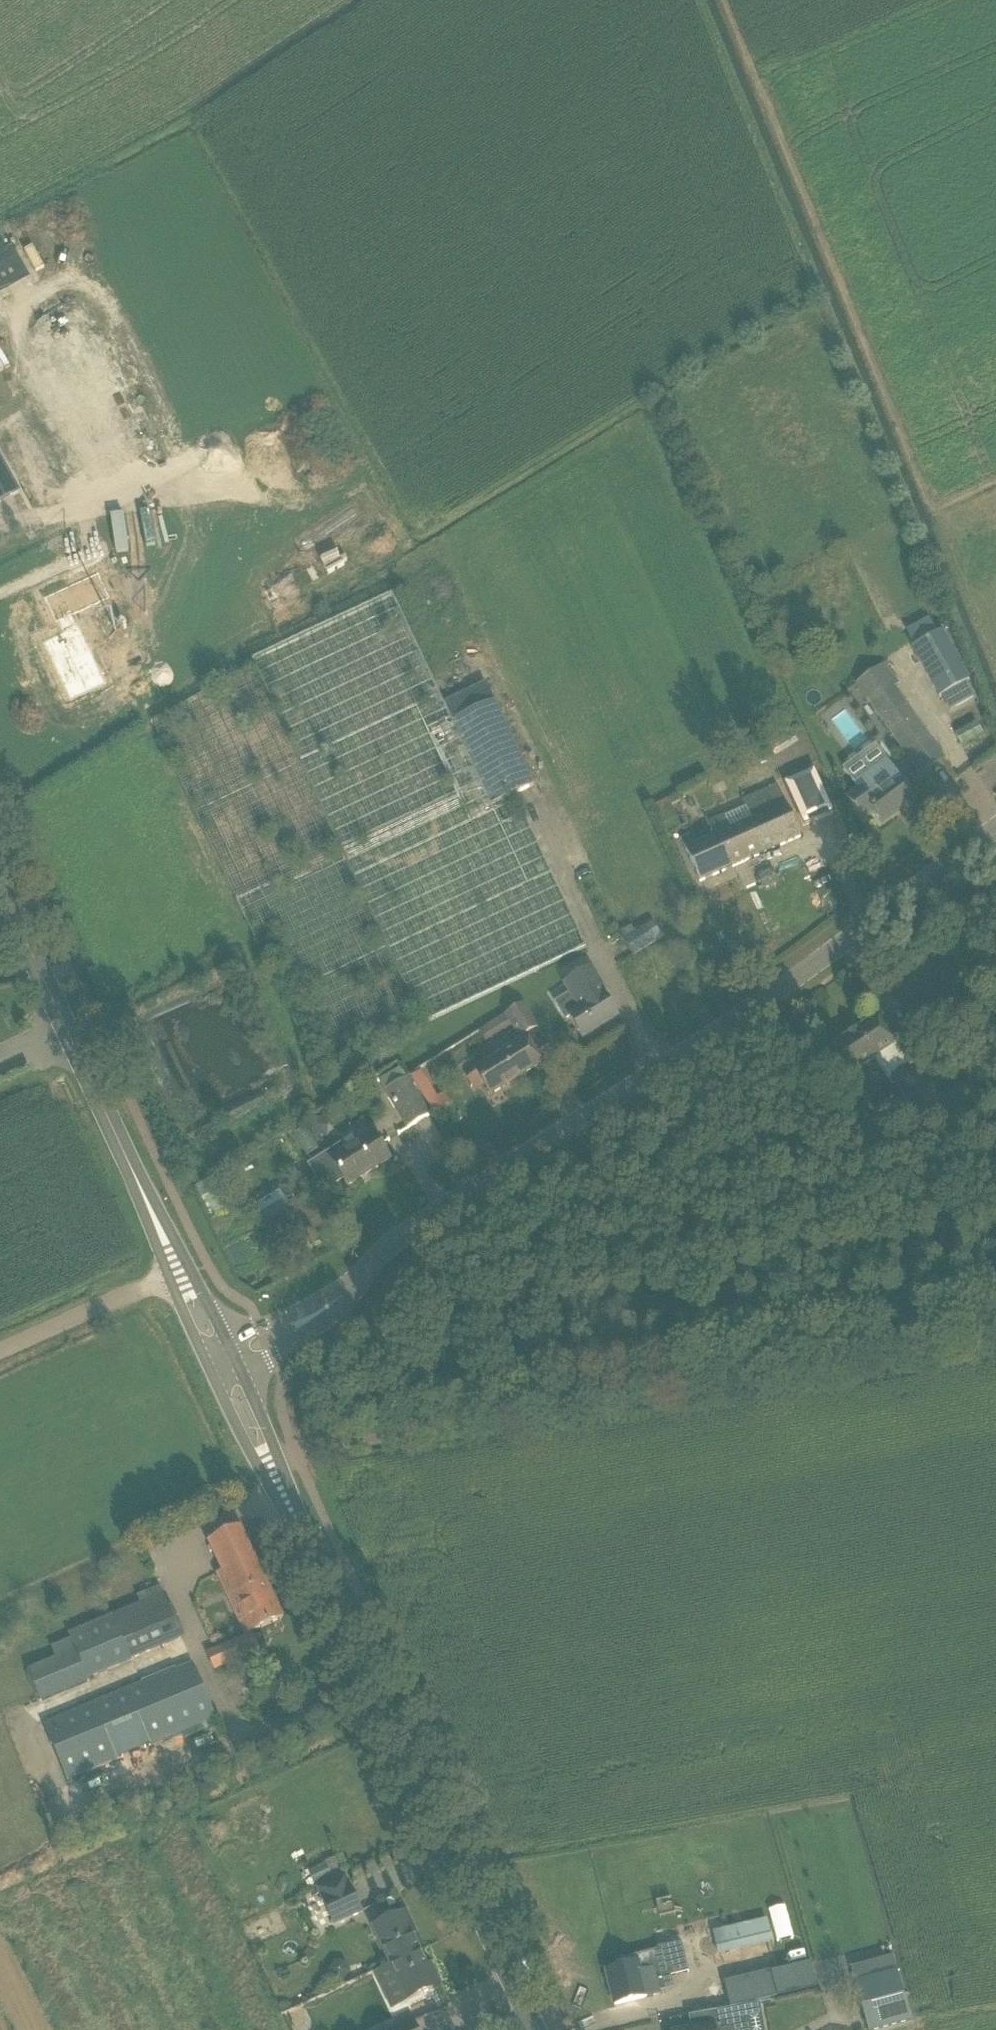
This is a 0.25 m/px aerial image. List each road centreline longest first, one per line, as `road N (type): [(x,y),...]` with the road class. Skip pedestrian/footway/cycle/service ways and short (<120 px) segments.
road 1 (unclassified): [(319,1312),(426,1220),(995,837)]
road 2 (secondary): [(531,2029),(272,1471)]
road 3 (secondary): [(178,1280),(0,900)]
road 4 (unclassified): [(0,1357),(178,1280)]
road 5 (secondary): [(211,1365),(272,1471)]

